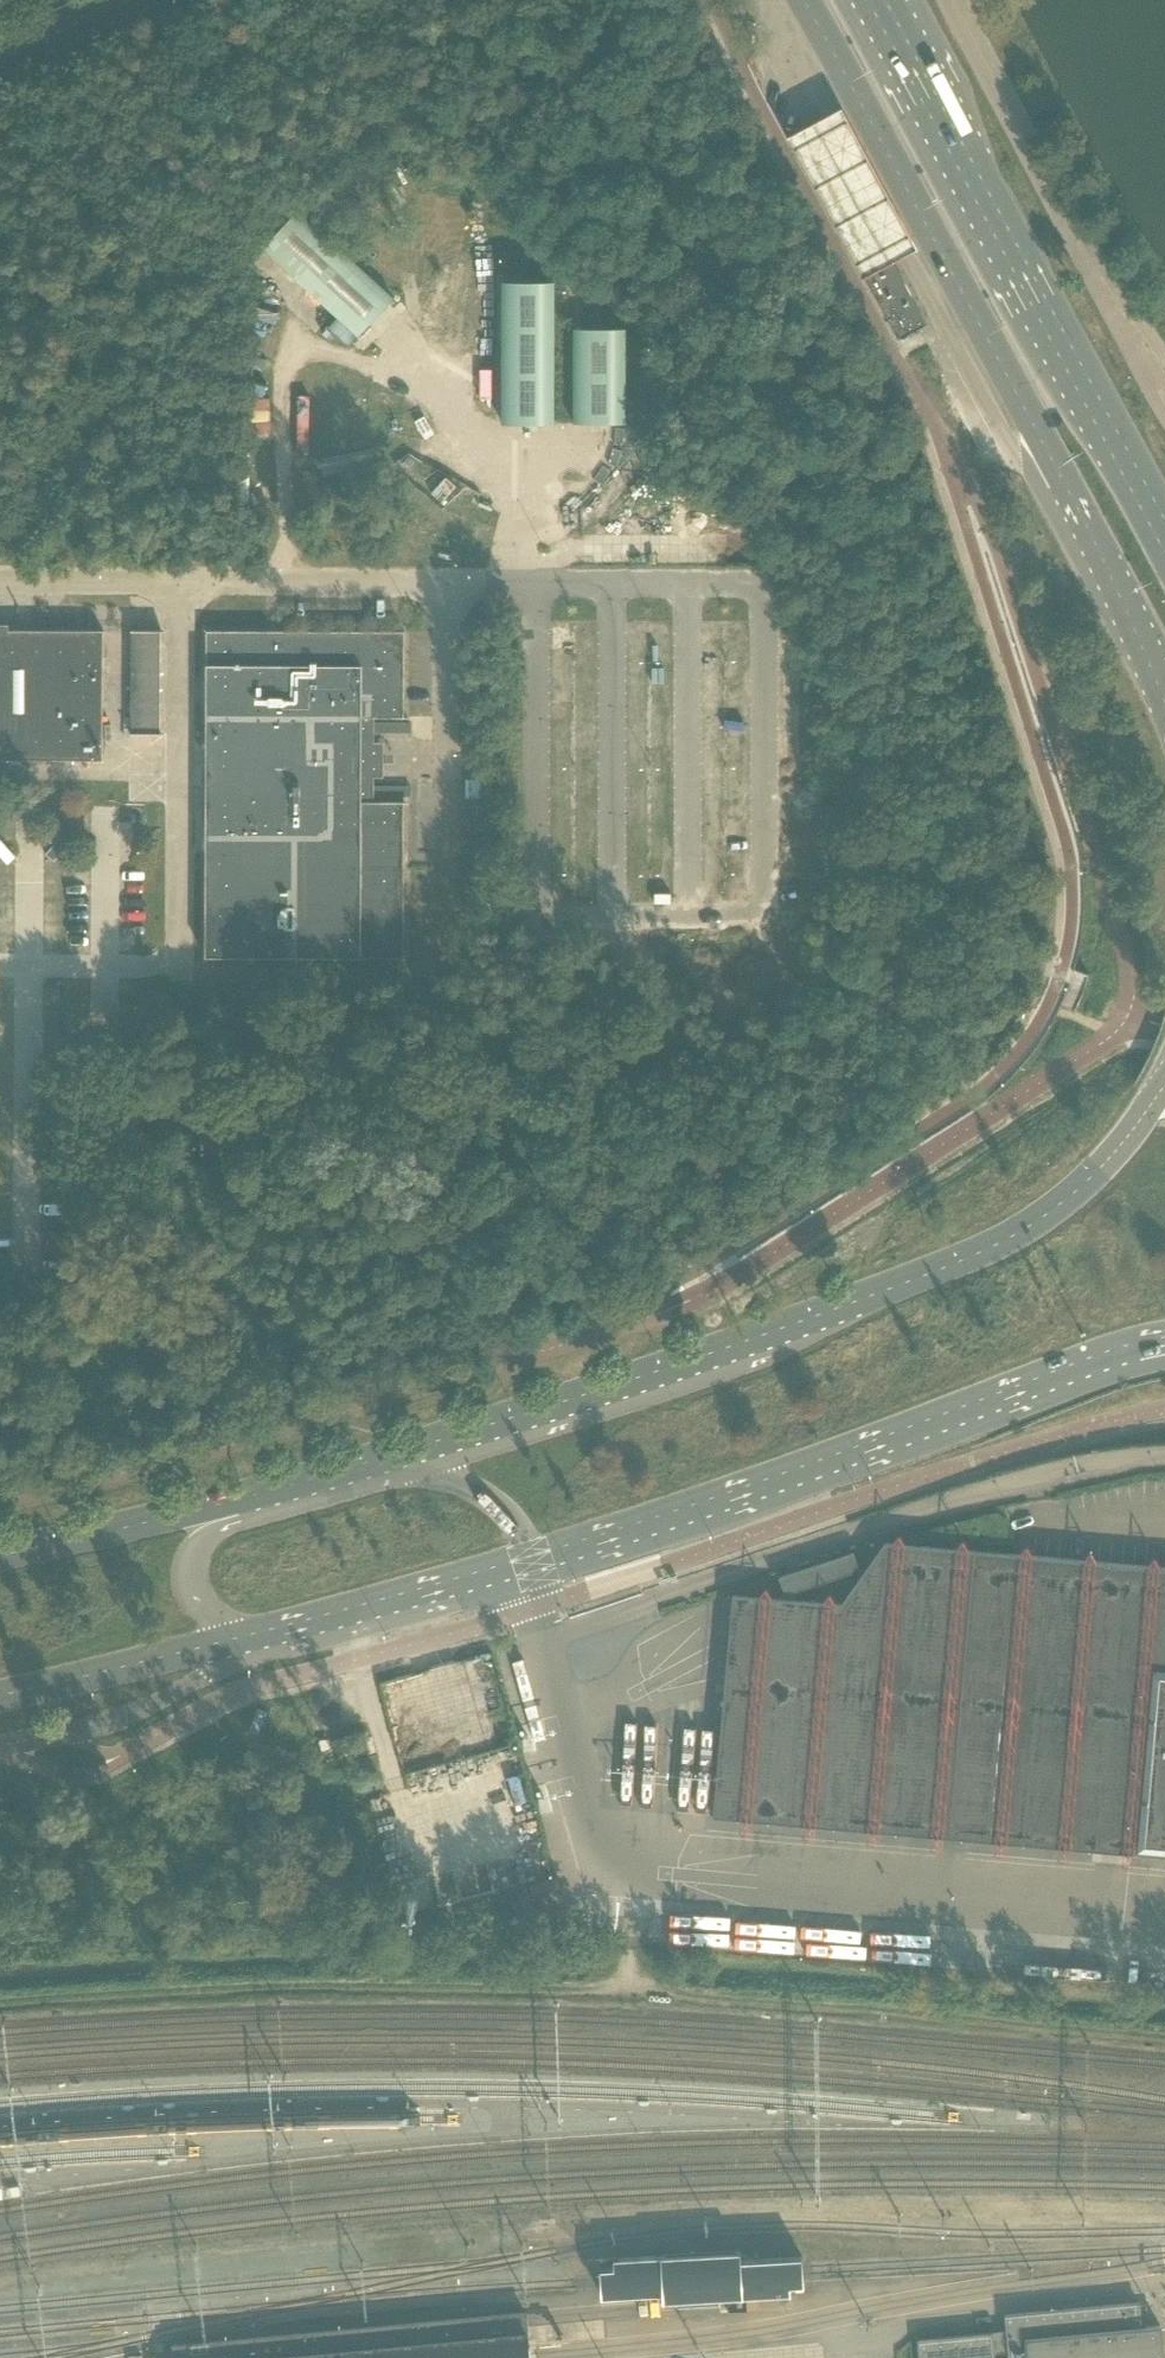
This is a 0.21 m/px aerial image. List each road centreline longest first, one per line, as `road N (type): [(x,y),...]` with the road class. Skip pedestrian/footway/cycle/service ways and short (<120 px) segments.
road 1 (unclassified): [(448,585),(447,976),(180,975),(181,584)]
road 2 (secondary): [(1164,1084),(1076,1191),(961,1261),(765,1335),(372,1461)]
road 3 (primary): [(804,0),(1096,544),(1164,701)]
road 4 (unclassified): [(1164,1456),(1029,1477),(560,1632),(547,1624),(530,1557)]
road 5 (secondary): [(530,1557),(1164,1338)]
road 6 (primary): [(1164,553),(871,0)]
road 7 (secondary): [(235,1638),(530,1557)]
road 8 (unclassified): [(0,1750),(148,1708),(203,1677),(235,1638)]
road 9 (unclassified): [(181,584),(448,585)]
road 10 (secondary): [(239,1499),(0,1556)]
road 11 (secondary): [(0,1696),(235,1638)]
road 12 (secondary): [(530,1557),(511,1526),(472,1492),(372,1461)]
road 13 (unclassified): [(0,583),(181,584)]
road 14 (secondary): [(239,1499),(189,1571),(194,1597),(235,1638)]
road 15 (unclassified): [(0,68),(136,0)]
road 16 (secondary): [(372,1461),(239,1499)]

